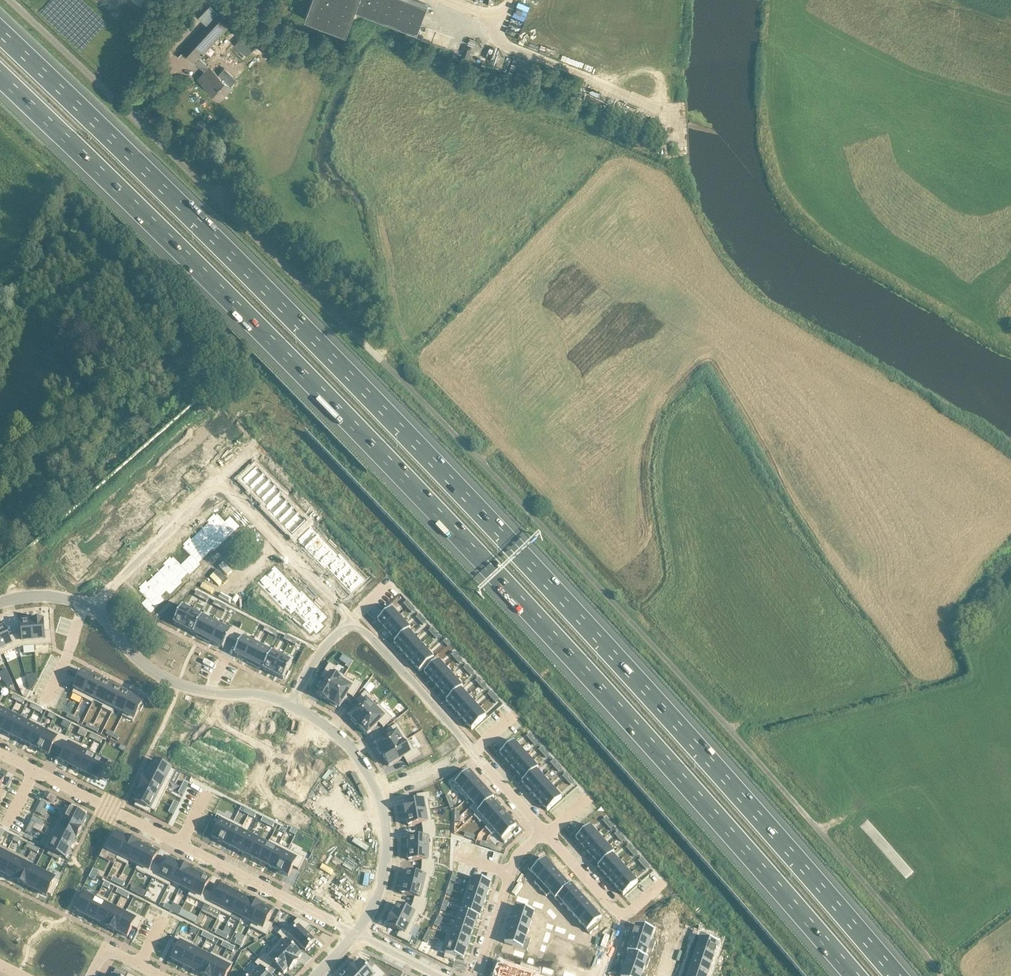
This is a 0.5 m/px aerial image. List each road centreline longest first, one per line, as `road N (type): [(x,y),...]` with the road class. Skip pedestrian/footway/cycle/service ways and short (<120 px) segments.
road 1 (unclassified): [(948,975),(743,739),(470,454),(10,0)]
road 2 (motorway): [(897,975),(693,739),(333,356),(0,32)]
road 3 (motorway): [(0,75),(314,379),(551,630),(856,975)]
road 4 (residential): [(356,934),(0,752)]
road 5 (residential): [(215,479),(351,618),(311,661),(292,705)]
road 6 (tertiary): [(292,705),(169,679),(91,606)]
road 7 (residential): [(545,832),(470,747),(432,774),(379,795)]
road 8 (residential): [(91,606),(215,479)]
road 9 (residential): [(603,975),(621,917),(545,832)]
road 10 (residential): [(545,832),(513,857),(476,975)]
road 11 (tertiary): [(356,934),(383,869),(379,795)]
road 12 (tertiary): [(379,795),(339,736),(292,705)]

